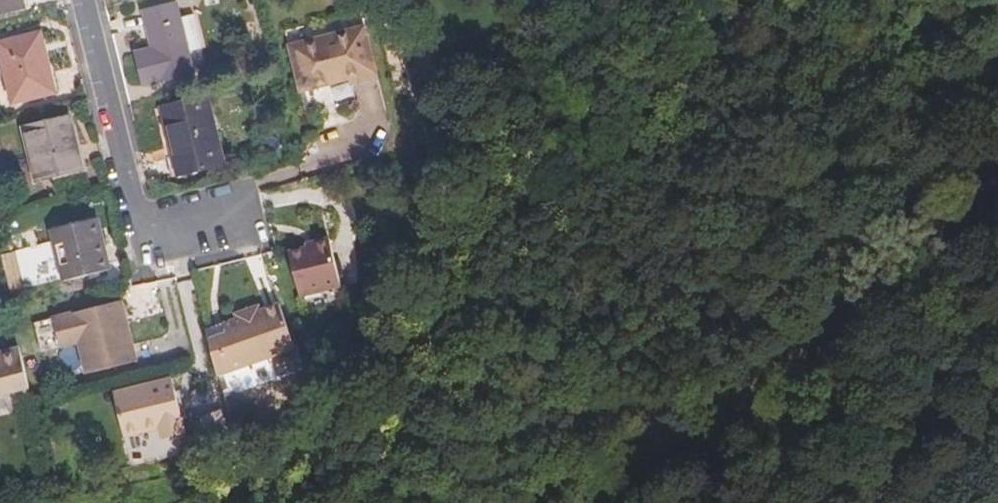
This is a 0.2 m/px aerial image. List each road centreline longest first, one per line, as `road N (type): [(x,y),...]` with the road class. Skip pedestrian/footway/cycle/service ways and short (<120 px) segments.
road 1 (residential): [(235,214),(158,234),(140,226),(84,0)]

